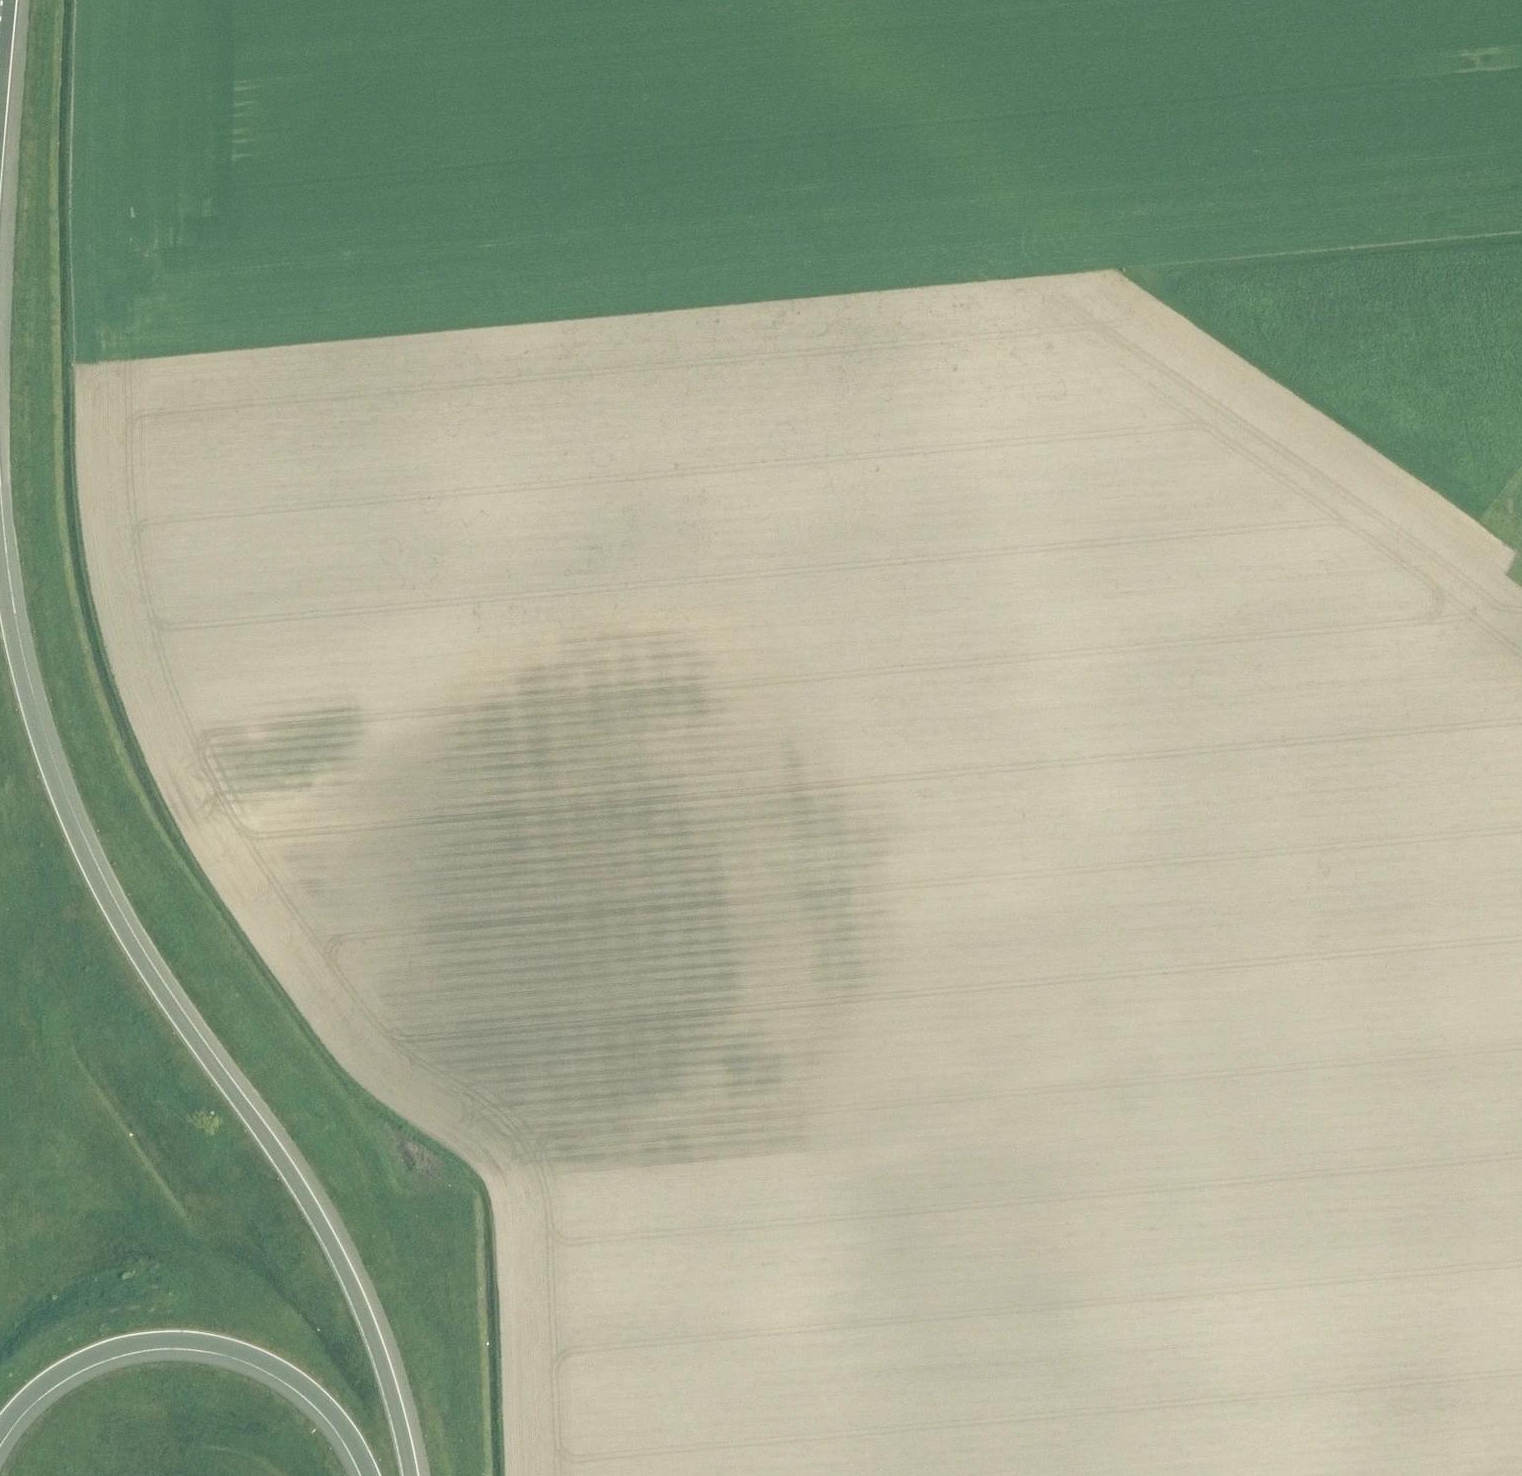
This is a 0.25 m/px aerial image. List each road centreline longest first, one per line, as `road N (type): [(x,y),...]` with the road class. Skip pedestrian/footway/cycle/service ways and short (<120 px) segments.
road 1 (motorway): [(412,1475),(381,1358),(315,1209),(109,909),(57,797),(16,664),(0,568)]
road 2 (motorway): [(0,1439),(54,1383),(91,1361),(180,1346),(268,1368),(324,1416),(364,1475)]

